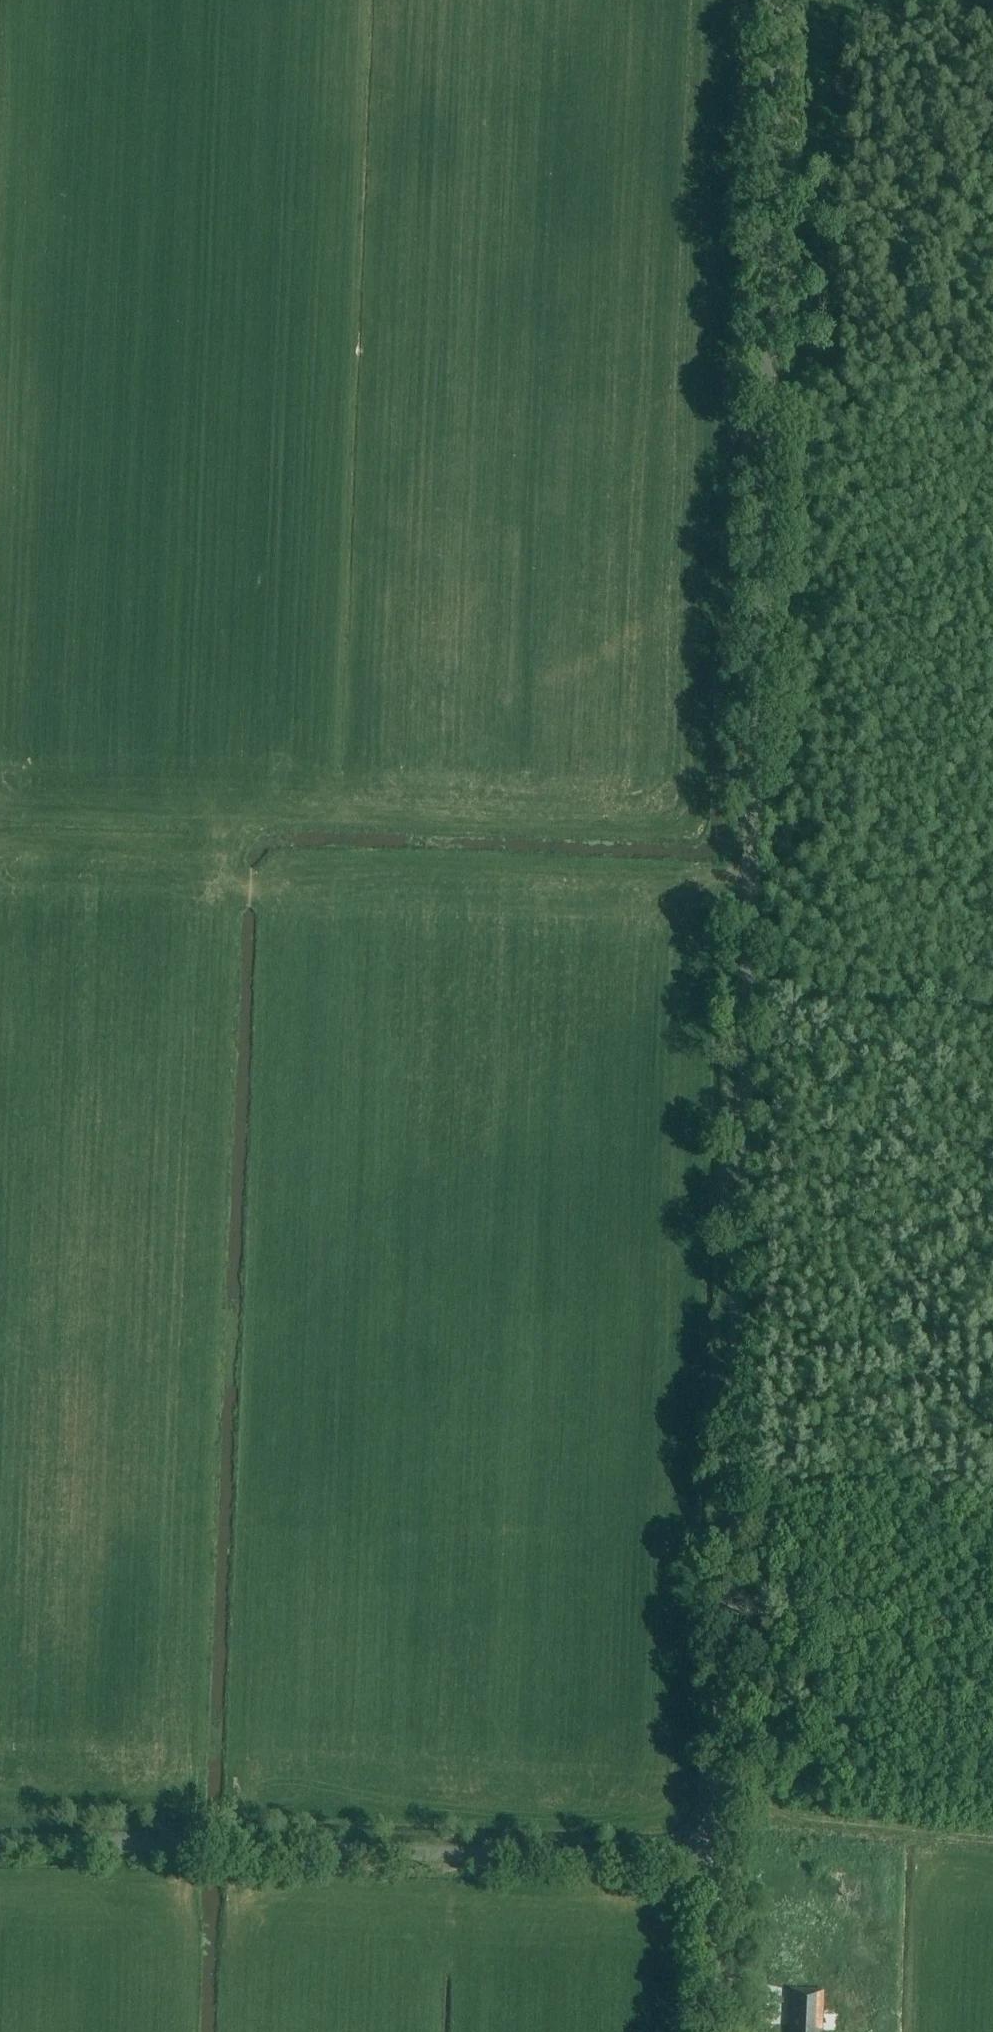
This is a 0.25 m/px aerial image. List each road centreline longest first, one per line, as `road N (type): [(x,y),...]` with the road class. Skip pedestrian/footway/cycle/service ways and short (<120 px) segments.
road 1 (unclassified): [(718,1859),(782,0)]
road 2 (unclassified): [(718,1859),(0,1831)]
road 3 (unclassified): [(714,2031),(718,1859)]

